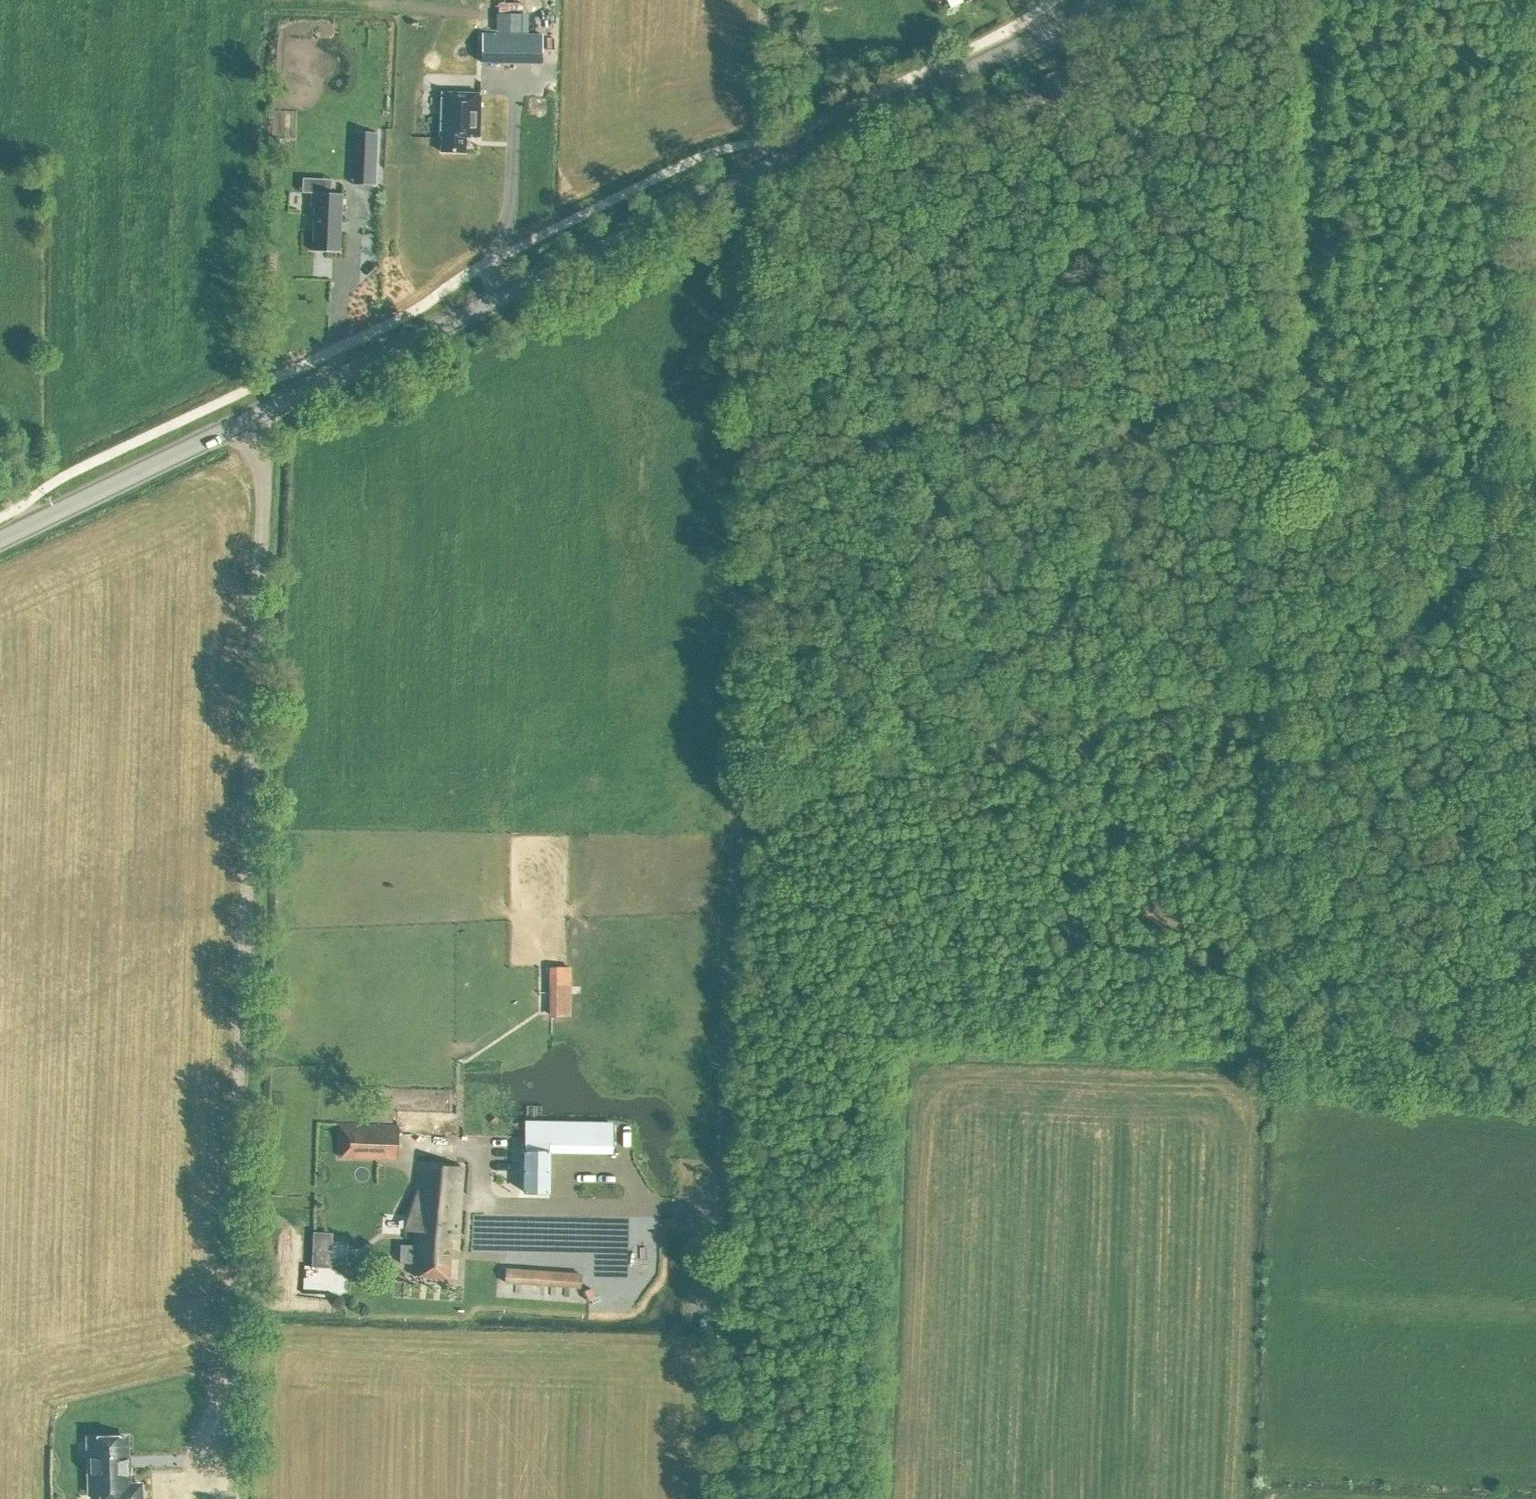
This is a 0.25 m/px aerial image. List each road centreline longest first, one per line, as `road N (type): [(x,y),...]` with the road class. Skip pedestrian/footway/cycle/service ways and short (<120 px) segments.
road 1 (tertiary): [(0,536),(1121,0)]
road 2 (track): [(266,406),(230,1427)]

